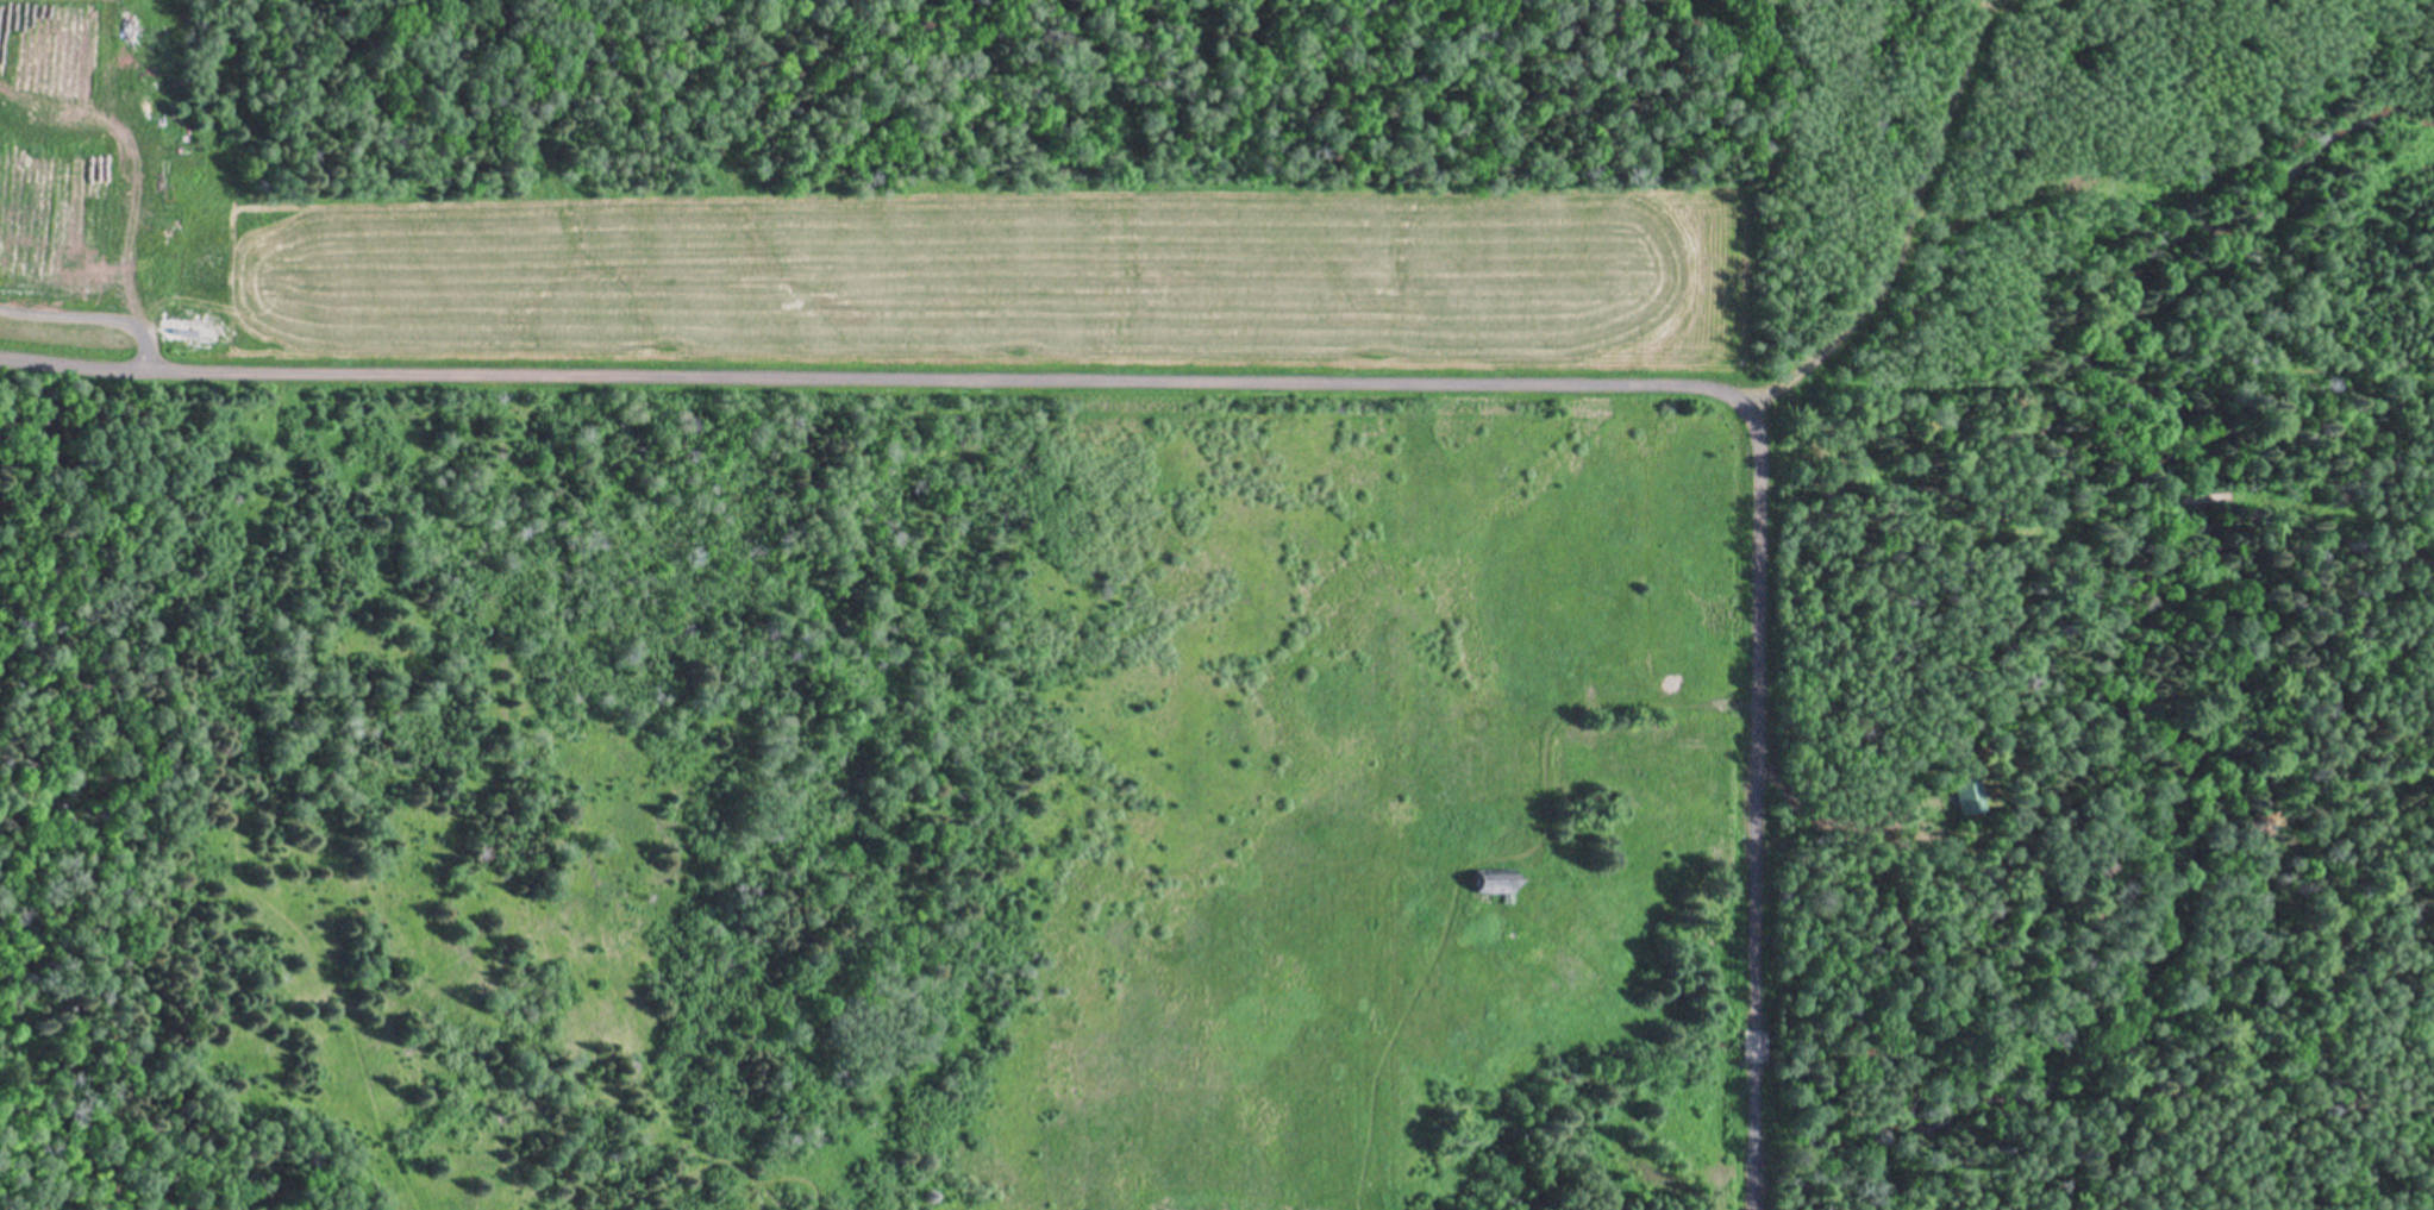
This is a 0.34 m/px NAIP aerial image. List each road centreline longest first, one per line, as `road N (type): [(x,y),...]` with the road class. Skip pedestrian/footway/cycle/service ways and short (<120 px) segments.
road 1 (residential): [(0,367),(1725,387),(1750,408)]
road 2 (residential): [(1750,408),(1758,475),(1757,1209)]

